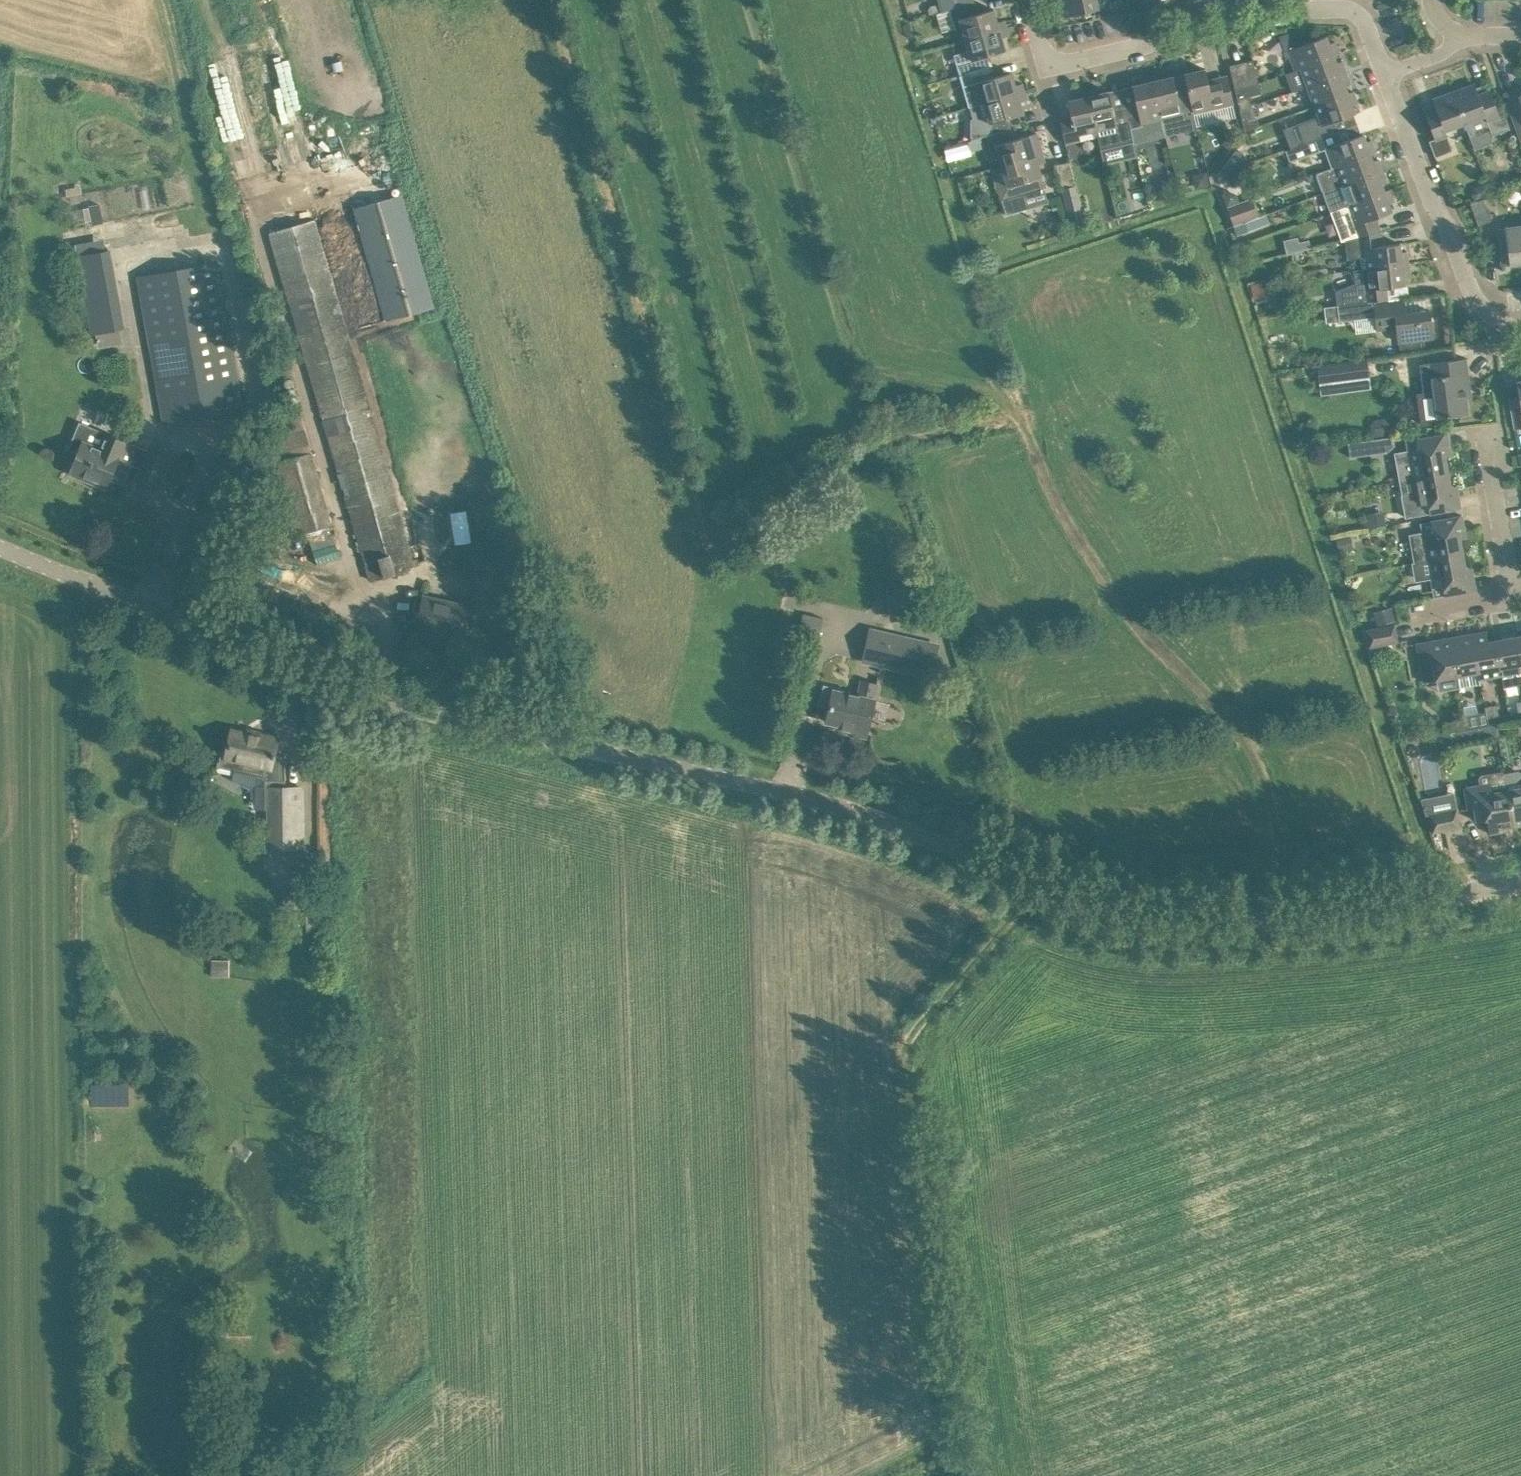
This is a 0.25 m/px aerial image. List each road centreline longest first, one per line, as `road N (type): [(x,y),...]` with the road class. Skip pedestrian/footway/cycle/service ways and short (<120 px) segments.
road 1 (unclassified): [(1520,882),(1302,918),(1152,922),(1110,916),(885,819),(380,698),(0,547)]
road 2 (track): [(959,1422),(912,1100),(912,1047),(928,1017),(1037,886)]
road 3 (residential): [(1384,73),(1368,27),(1340,7),(1293,9),(1075,60),(1053,58),(1040,43),(1027,0)]
road 4 (residential): [(1520,328),(1491,314),(1470,288),(1384,73)]
road 5 (residential): [(1511,593),(1480,439)]

